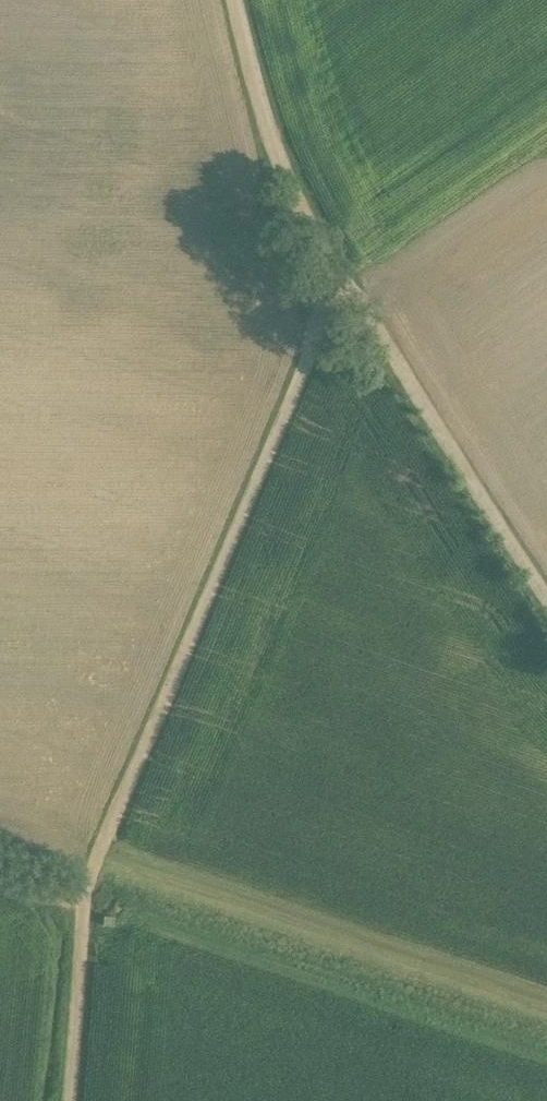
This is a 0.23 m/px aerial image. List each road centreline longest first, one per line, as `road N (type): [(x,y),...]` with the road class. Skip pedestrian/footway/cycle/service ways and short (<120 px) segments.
road 1 (unclassified): [(238,0),(284,176),(318,262),(354,300),(546,598)]
road 2 (track): [(97,856),(326,325),(337,280)]
road 3 (track): [(97,856),(64,1100)]

